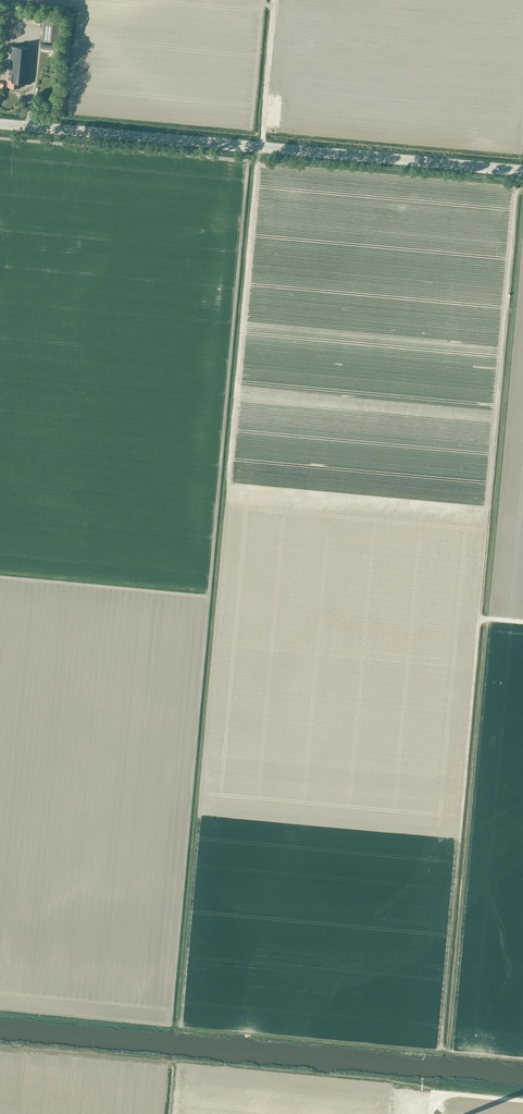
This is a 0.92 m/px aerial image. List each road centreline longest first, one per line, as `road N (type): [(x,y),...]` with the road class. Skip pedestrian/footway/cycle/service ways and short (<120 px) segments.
road 1 (tertiary): [(522,170),(0,124)]

